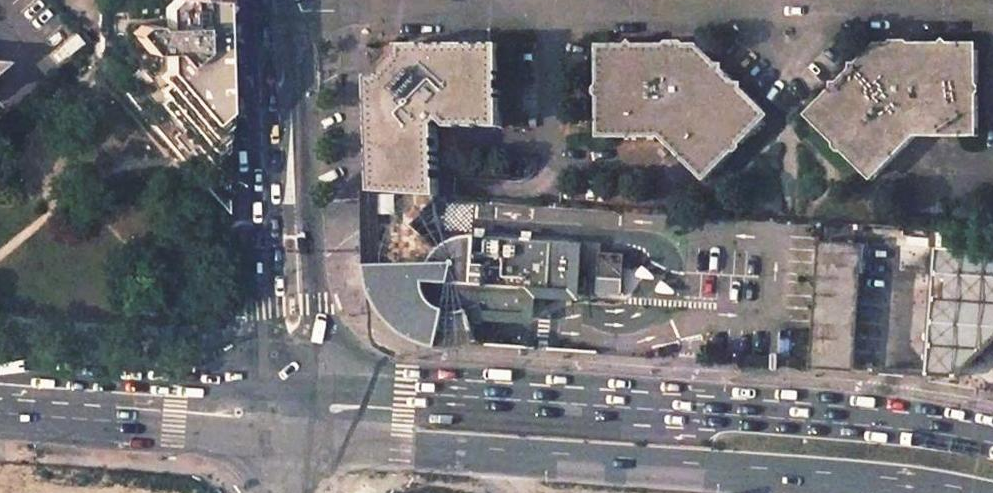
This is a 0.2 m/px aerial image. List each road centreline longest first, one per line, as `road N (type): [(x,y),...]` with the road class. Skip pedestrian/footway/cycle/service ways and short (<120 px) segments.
road 1 (tertiary): [(280,481),(293,331),(286,96),(273,0)]
road 2 (primary): [(0,462),(280,481)]
road 3 (primary): [(280,481),(546,492)]

